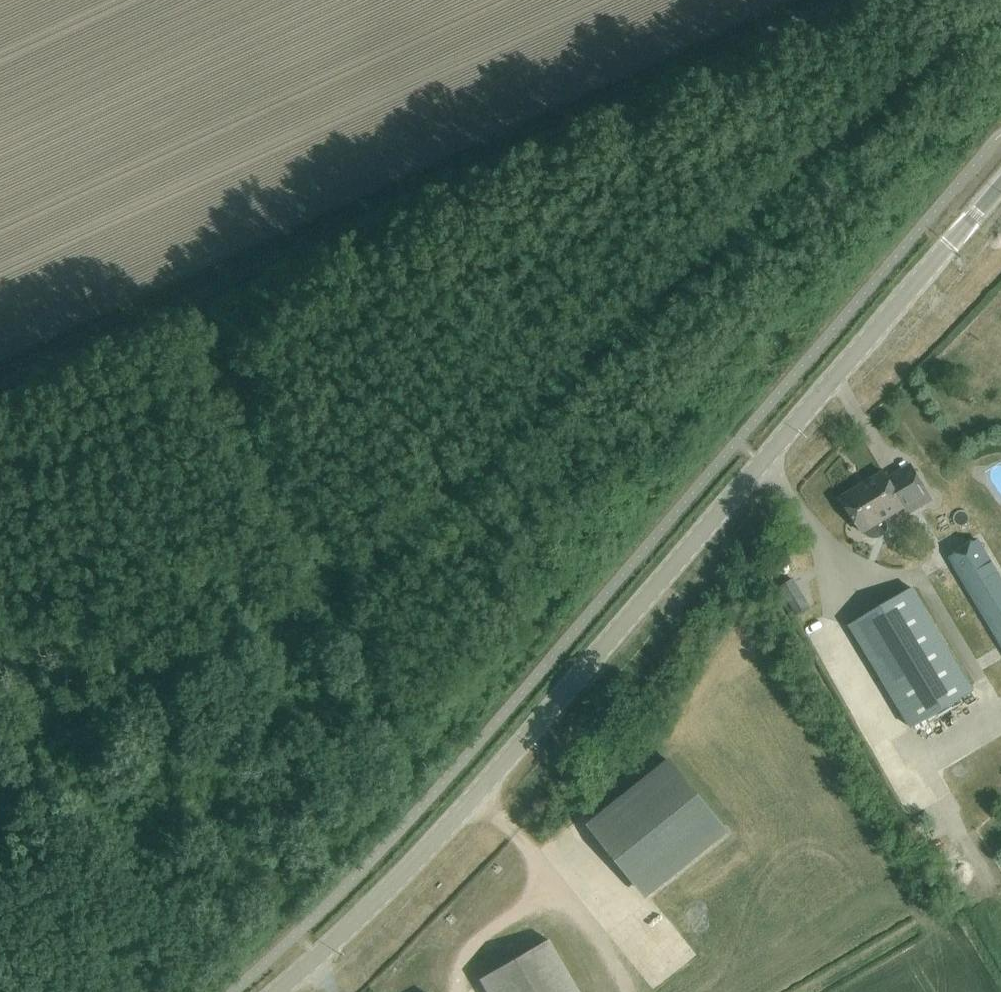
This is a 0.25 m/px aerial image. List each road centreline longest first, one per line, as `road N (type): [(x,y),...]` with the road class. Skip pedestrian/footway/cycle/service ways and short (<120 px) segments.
road 1 (track): [(0,760),(322,609),(991,0)]
road 2 (tertiary): [(275,991),(371,908),(487,784),(1000,185)]
road 3 (track): [(0,388),(846,0)]
road 4 (track): [(183,305),(391,759),(431,798)]

